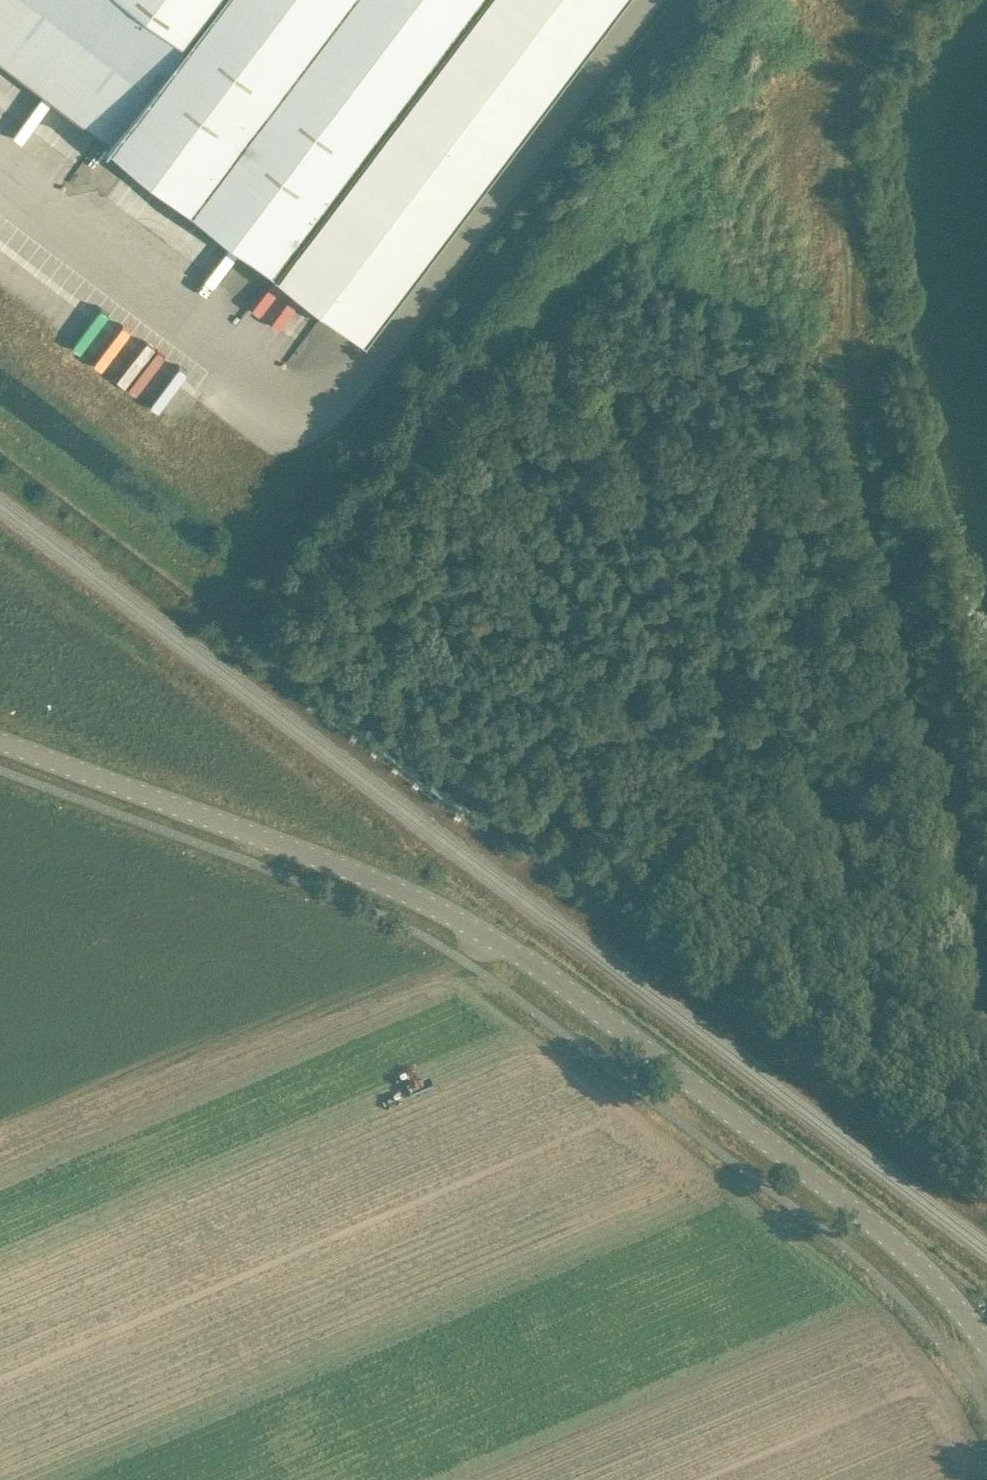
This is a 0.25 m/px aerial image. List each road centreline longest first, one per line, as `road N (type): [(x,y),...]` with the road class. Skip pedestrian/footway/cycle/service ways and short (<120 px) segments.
road 1 (tertiary): [(986,1338),(835,1194),(548,976),(442,912),(0,742)]
road 2 (track): [(986,1000),(849,371),(843,171),(853,92),(901,0)]

